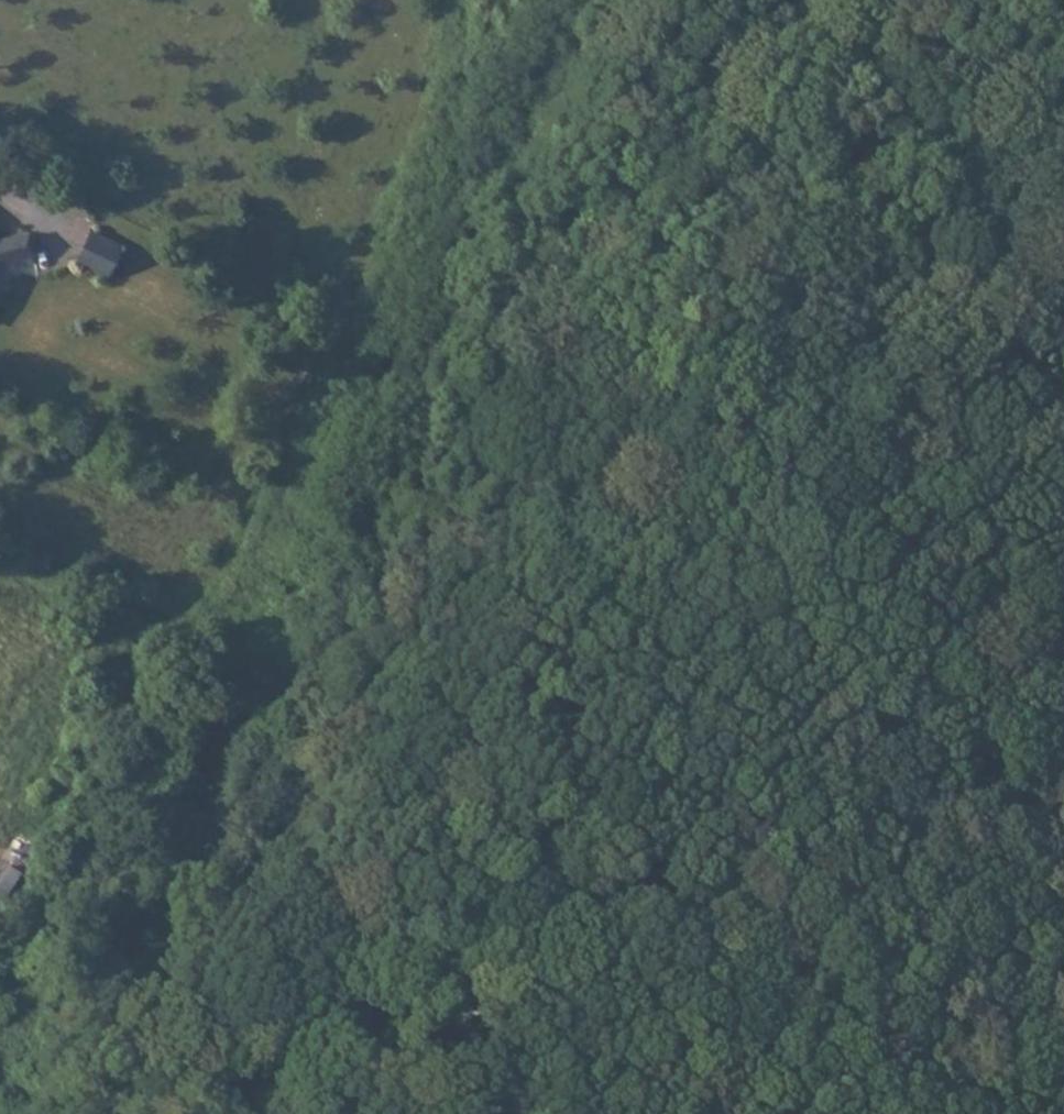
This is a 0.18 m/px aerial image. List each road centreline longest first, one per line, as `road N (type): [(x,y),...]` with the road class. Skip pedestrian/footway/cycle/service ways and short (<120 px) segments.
road 1 (track): [(651,1113),(824,854),(929,745),(1063,747)]

